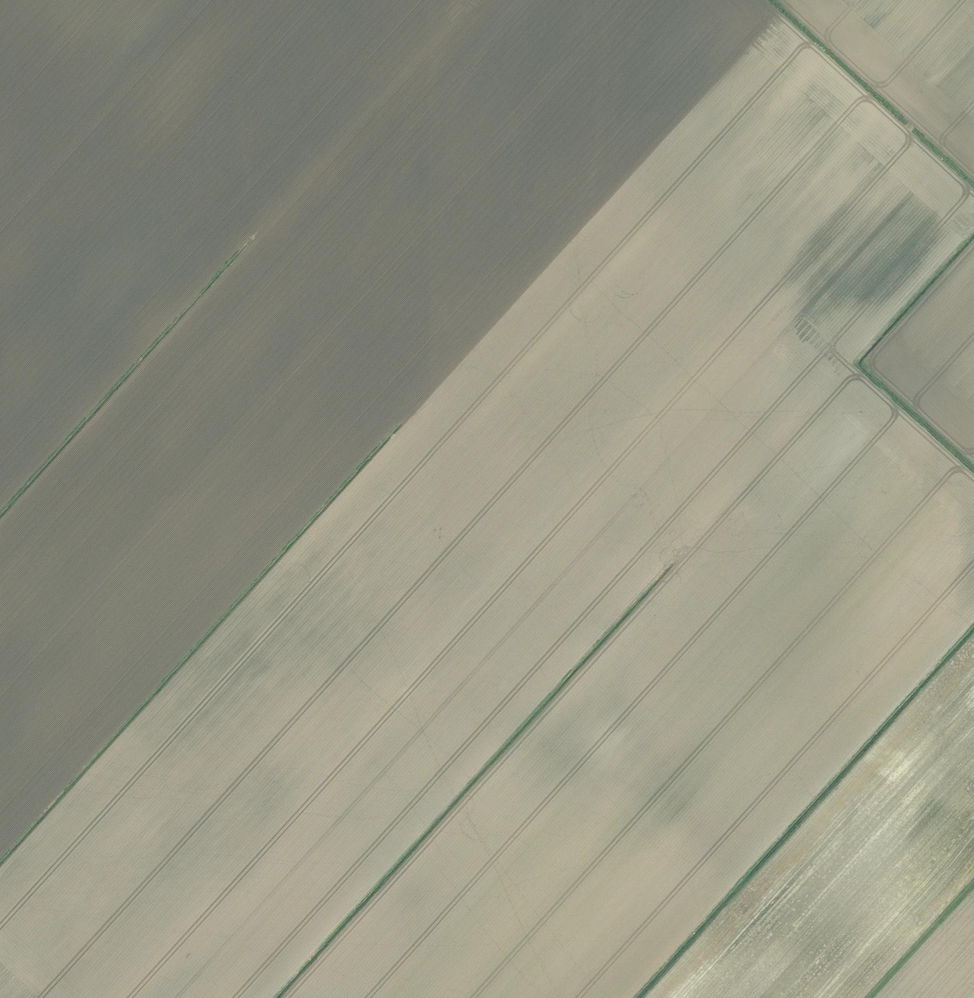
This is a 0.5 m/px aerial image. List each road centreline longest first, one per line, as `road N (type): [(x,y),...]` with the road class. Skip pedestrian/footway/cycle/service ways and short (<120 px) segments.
road 1 (track): [(861,997),(973,874)]

